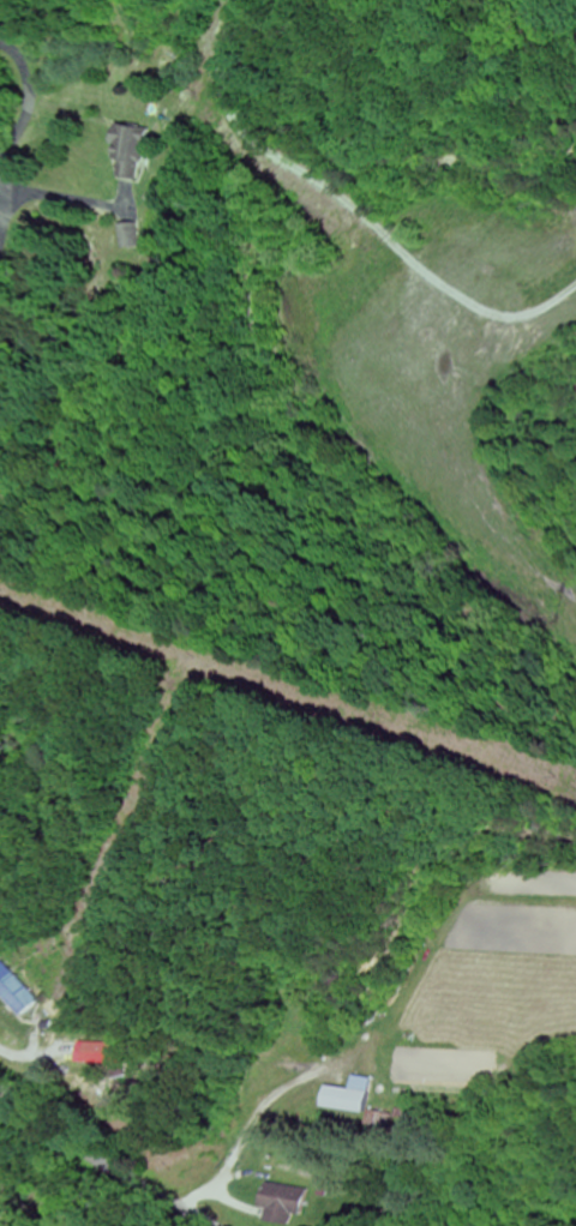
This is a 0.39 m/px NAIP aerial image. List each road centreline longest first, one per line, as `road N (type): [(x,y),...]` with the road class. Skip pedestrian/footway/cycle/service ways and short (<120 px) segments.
road 1 (residential): [(214,1225),(78,1144),(0,1085)]

